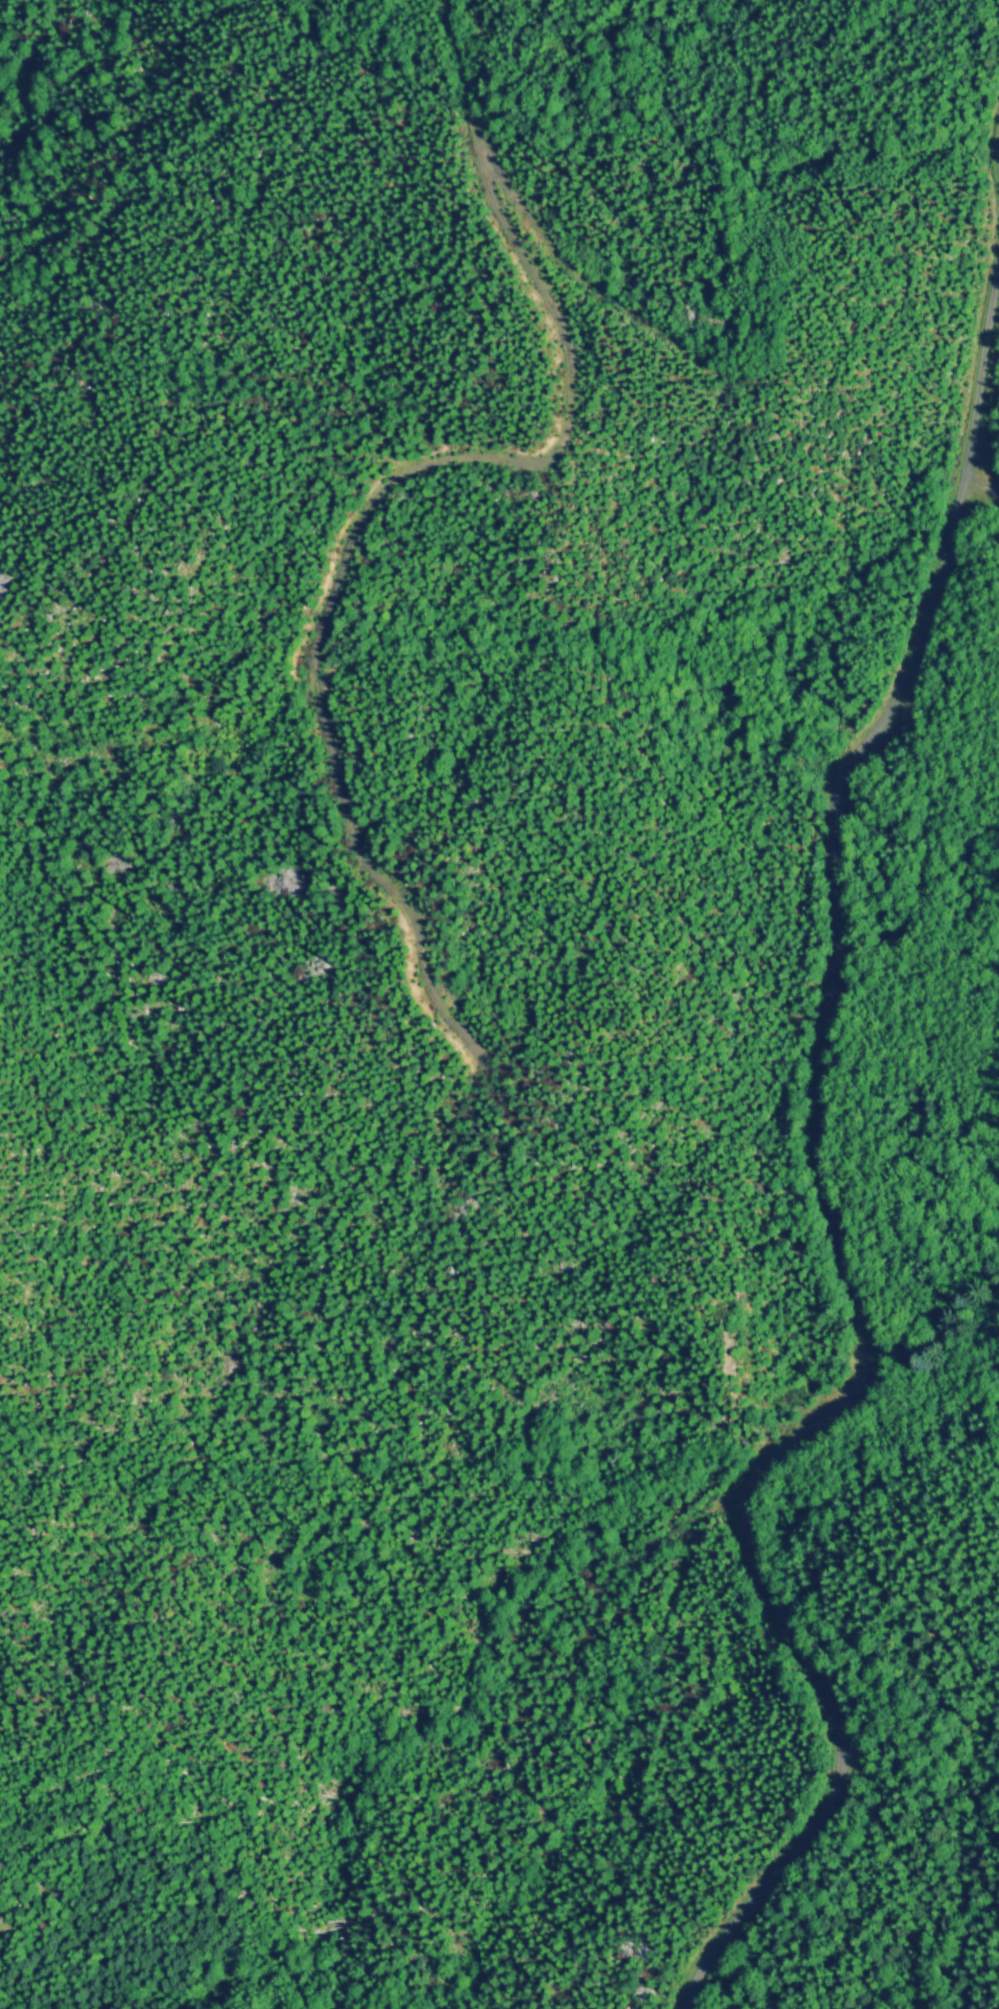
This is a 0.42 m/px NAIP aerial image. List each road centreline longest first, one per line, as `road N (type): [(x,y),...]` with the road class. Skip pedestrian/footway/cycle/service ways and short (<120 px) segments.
road 1 (track): [(684,2008),(690,1973),(794,1820),(800,1698),(745,1600),(751,1508),(818,1416),(812,896),(873,694),(969,466)]
road 2 (track): [(998,496),(969,466),(998,289)]

